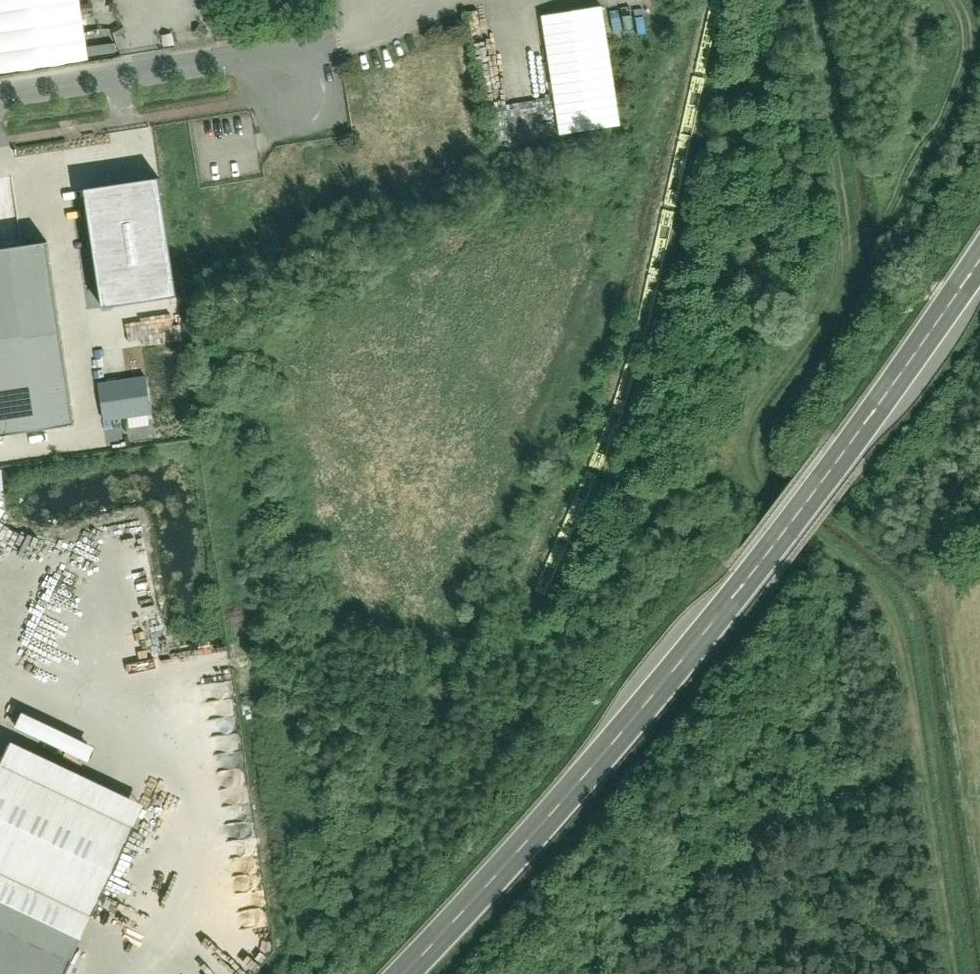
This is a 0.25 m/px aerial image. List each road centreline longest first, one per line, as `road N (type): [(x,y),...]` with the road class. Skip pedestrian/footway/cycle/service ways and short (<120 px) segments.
road 1 (primary): [(407,973),(664,686),(979,264)]
road 2 (unclassified): [(0,96),(286,50)]

